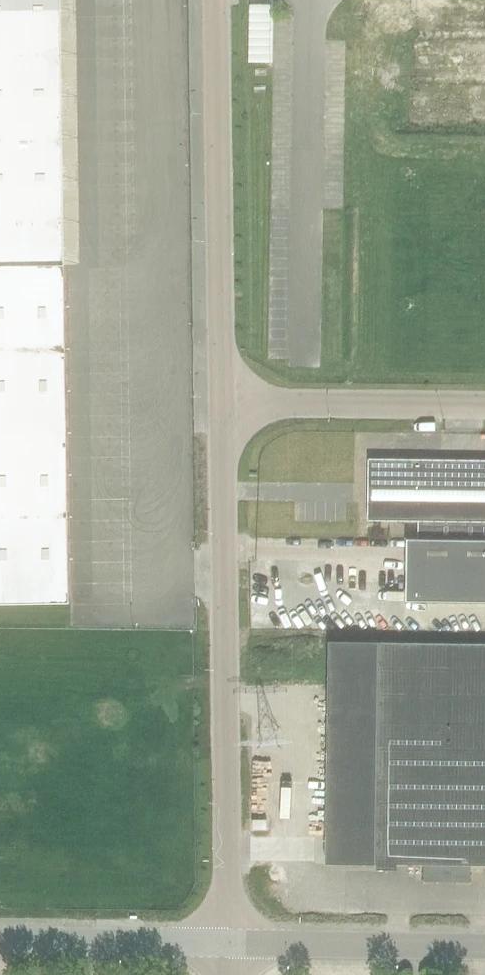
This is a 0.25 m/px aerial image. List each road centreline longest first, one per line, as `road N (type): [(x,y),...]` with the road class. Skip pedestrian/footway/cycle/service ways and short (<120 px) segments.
road 1 (unclassified): [(232,945),(226,402)]
road 2 (unclassified): [(226,402),(218,0)]
road 3 (unclassified): [(484,405),(226,402)]
road 4 (unclassified): [(232,945),(484,948)]
road 5 (unclassified): [(0,942),(232,945)]

